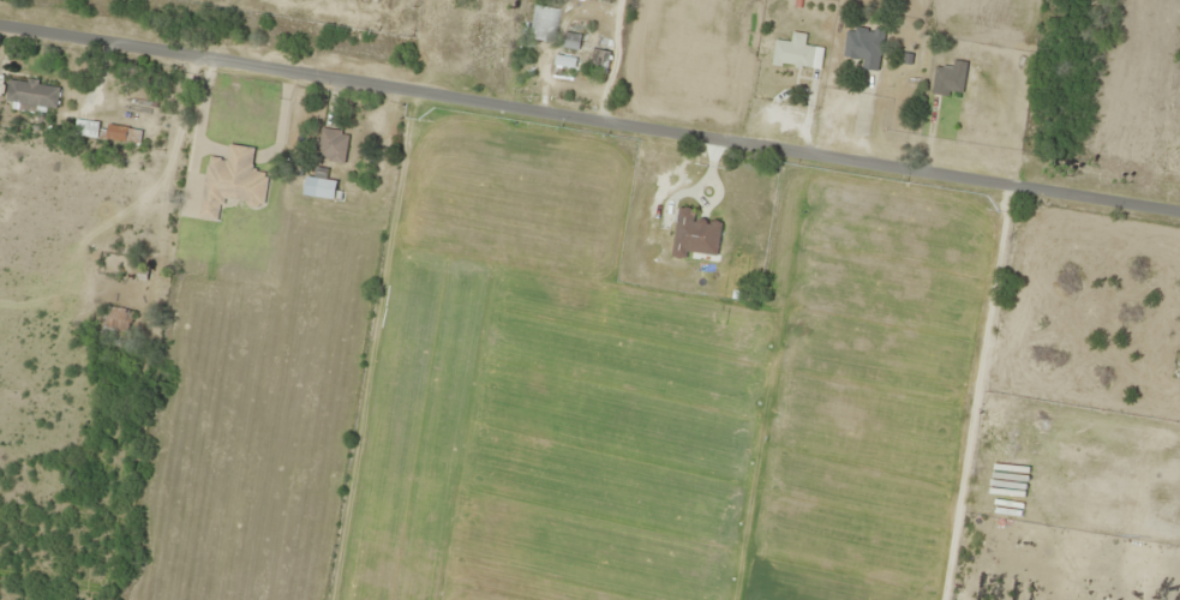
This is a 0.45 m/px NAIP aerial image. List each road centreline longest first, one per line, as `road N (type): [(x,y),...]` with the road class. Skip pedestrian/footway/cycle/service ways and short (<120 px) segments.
road 1 (residential): [(1179,214),(0,21)]

